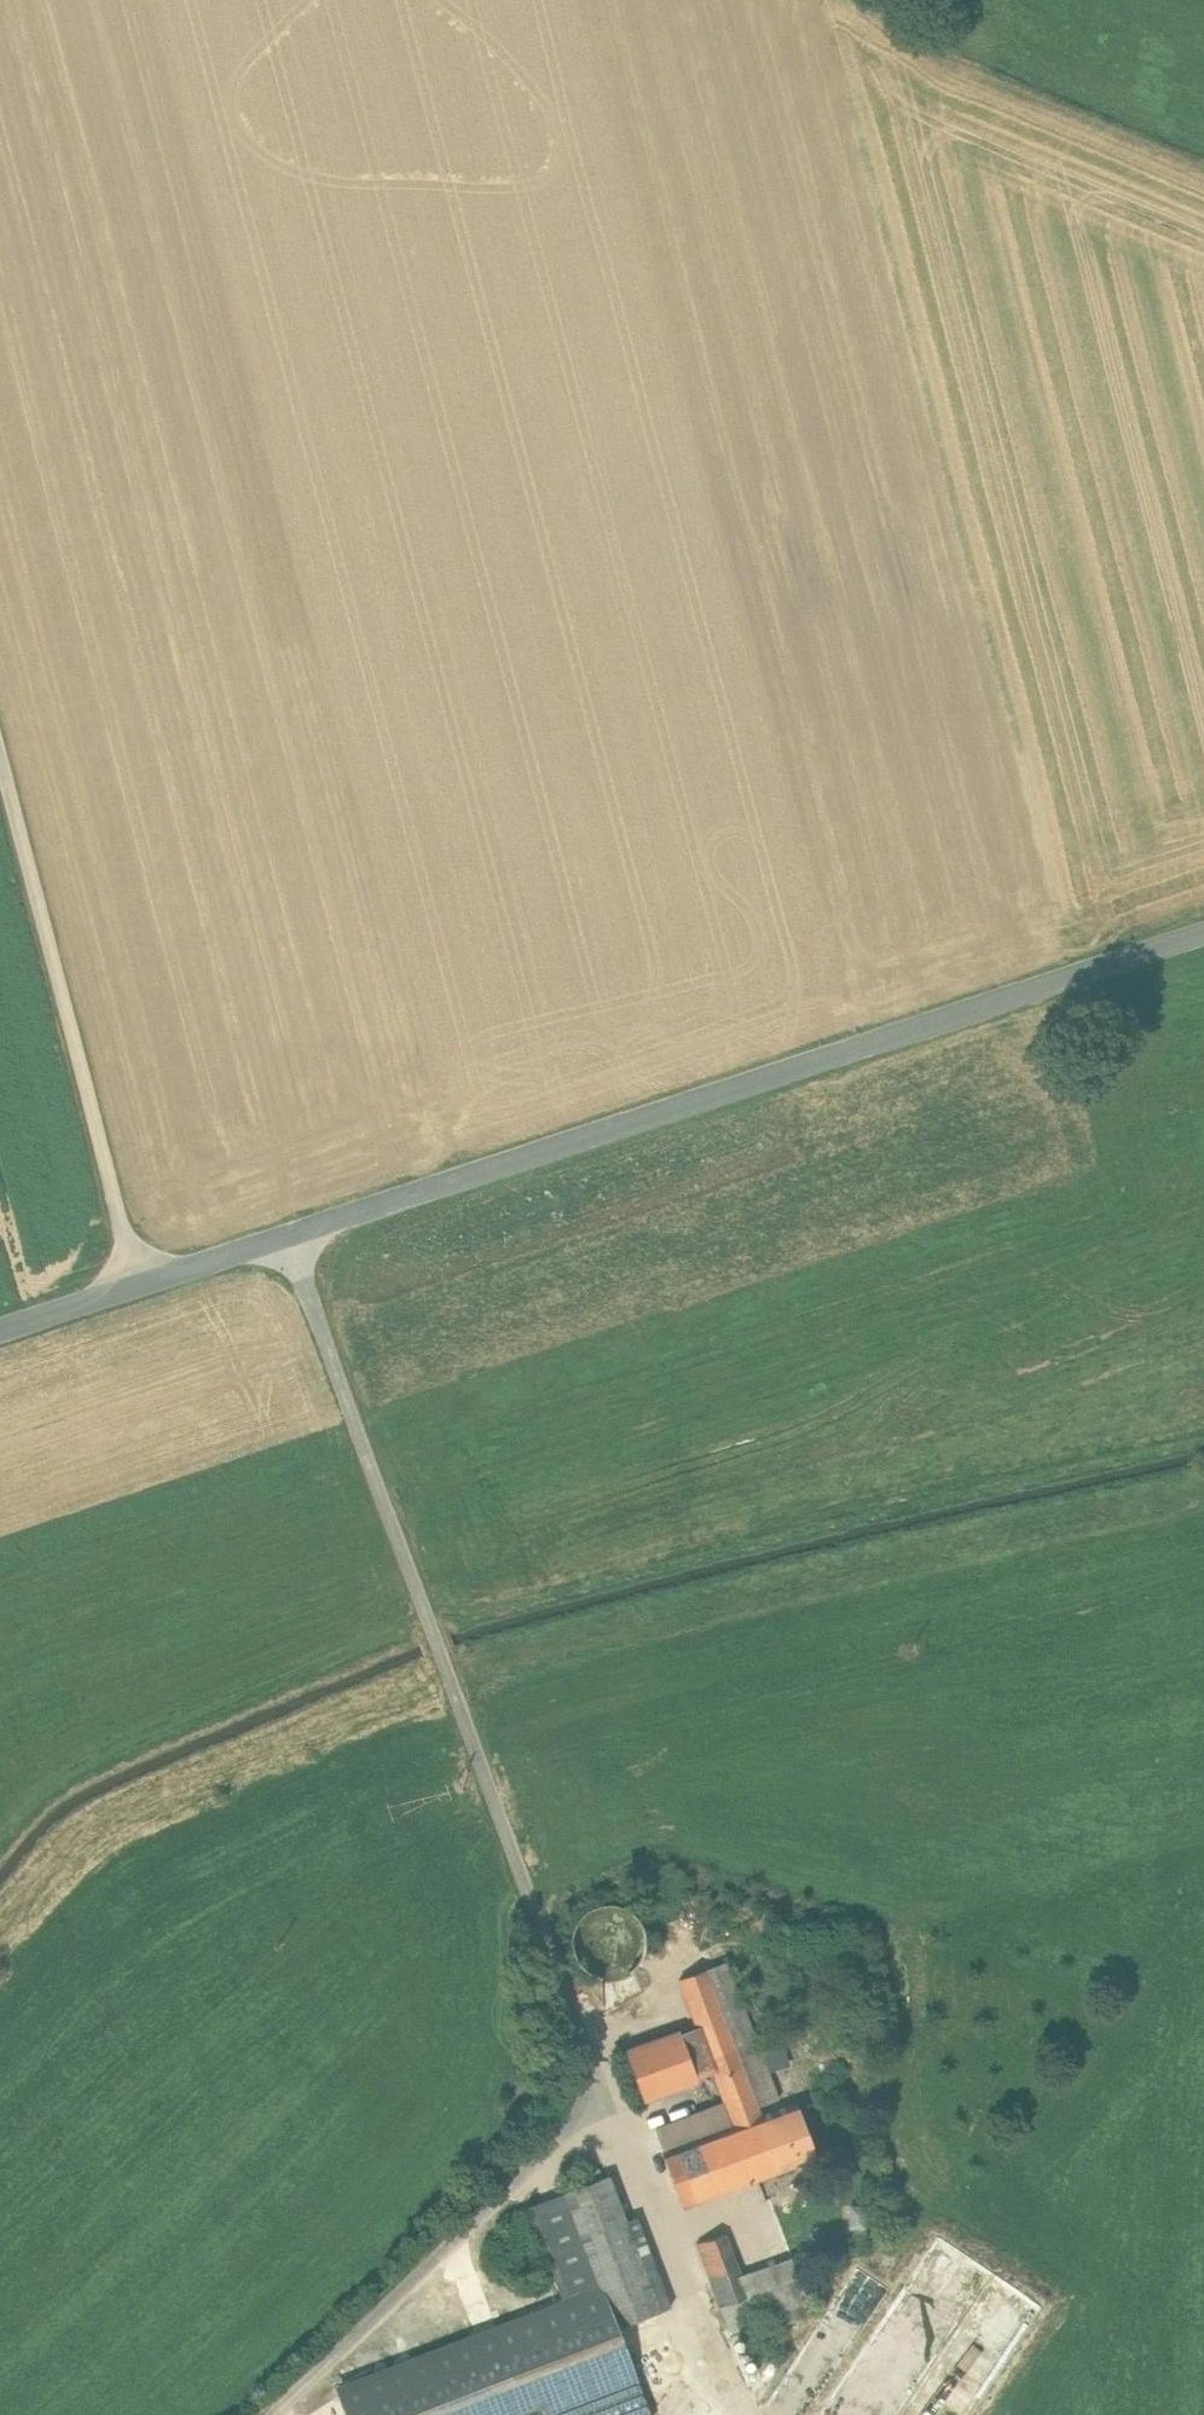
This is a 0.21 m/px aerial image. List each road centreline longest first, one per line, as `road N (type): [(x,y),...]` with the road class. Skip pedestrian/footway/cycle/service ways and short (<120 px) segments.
road 1 (residential): [(288,1237),(589,2072),(572,2131),(285,2414)]
road 2 (tertiary): [(1203,933),(288,1237)]
road 3 (unclassified): [(141,1285),(0,751)]
road 4 (tertiary): [(288,1237),(141,1285)]
road 5 (tertiary): [(141,1285),(0,1331)]

